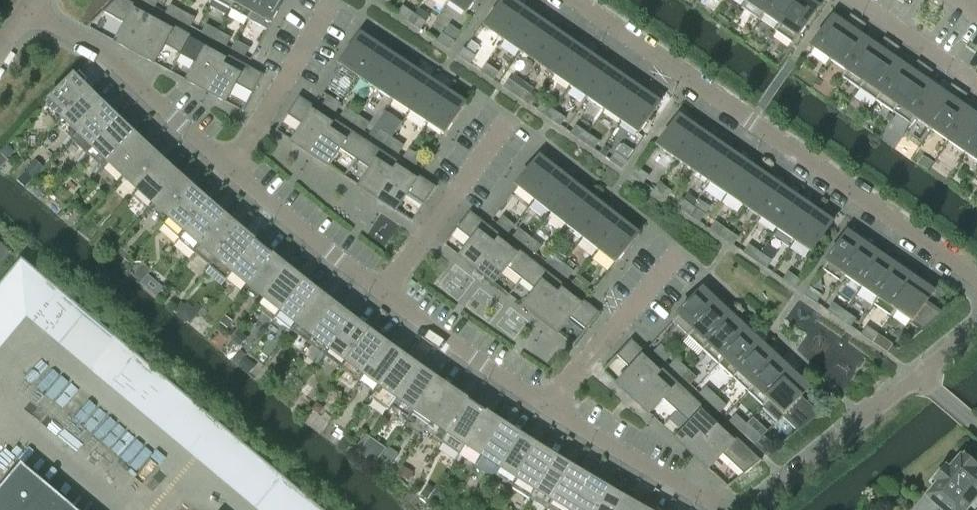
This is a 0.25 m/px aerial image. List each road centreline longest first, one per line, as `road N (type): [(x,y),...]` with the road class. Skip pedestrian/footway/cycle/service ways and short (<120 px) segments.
road 1 (residential): [(976,281),(572,0)]
road 2 (residential): [(26,10),(100,51),(232,173)]
road 3 (residential): [(757,509),(919,380)]
road 4 (residential): [(547,407),(678,252)]
road 5 (residential): [(547,407),(721,509)]
road 6 (residential): [(382,293),(547,407)]
road 7 (residential): [(232,173),(382,293)]
road 8 (residential): [(854,0),(976,83)]
road 9 (residential): [(382,293),(455,195)]

